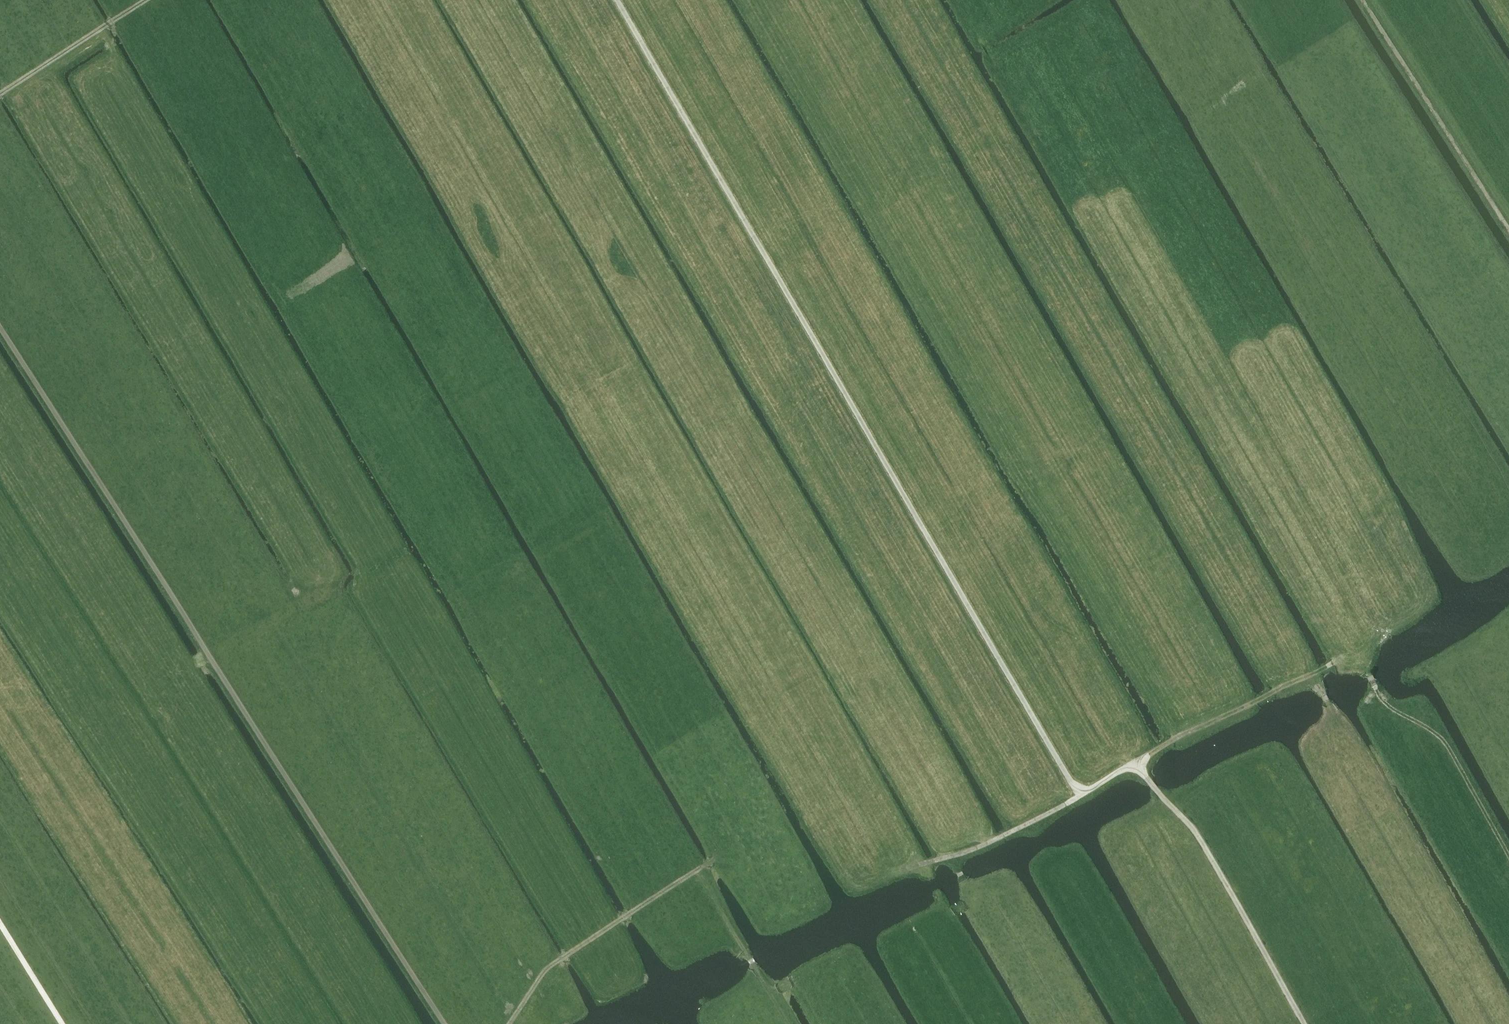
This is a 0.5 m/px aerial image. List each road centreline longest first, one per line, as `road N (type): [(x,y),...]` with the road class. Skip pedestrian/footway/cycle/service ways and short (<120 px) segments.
road 1 (track): [(1304,1023),(1197,834),(1135,765),(1078,795),(618,0)]
road 2 (track): [(444,1023),(0,326)]
road 3 (track): [(815,1023),(791,983),(763,988),(703,877),(691,874),(545,970),(510,1023)]
road 4 (track): [(1508,230),(1362,0)]
road 5 (track): [(0,94),(147,0)]

